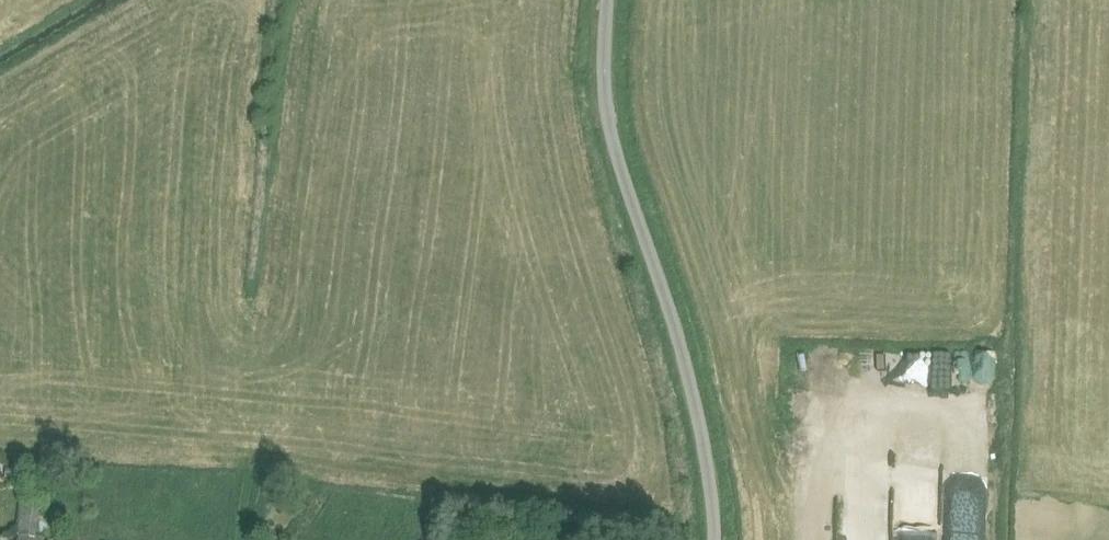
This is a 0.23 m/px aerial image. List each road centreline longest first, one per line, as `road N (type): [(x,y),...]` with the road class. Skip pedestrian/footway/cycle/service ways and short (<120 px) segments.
road 1 (track): [(610,0),(611,130),(710,438),(714,539)]

